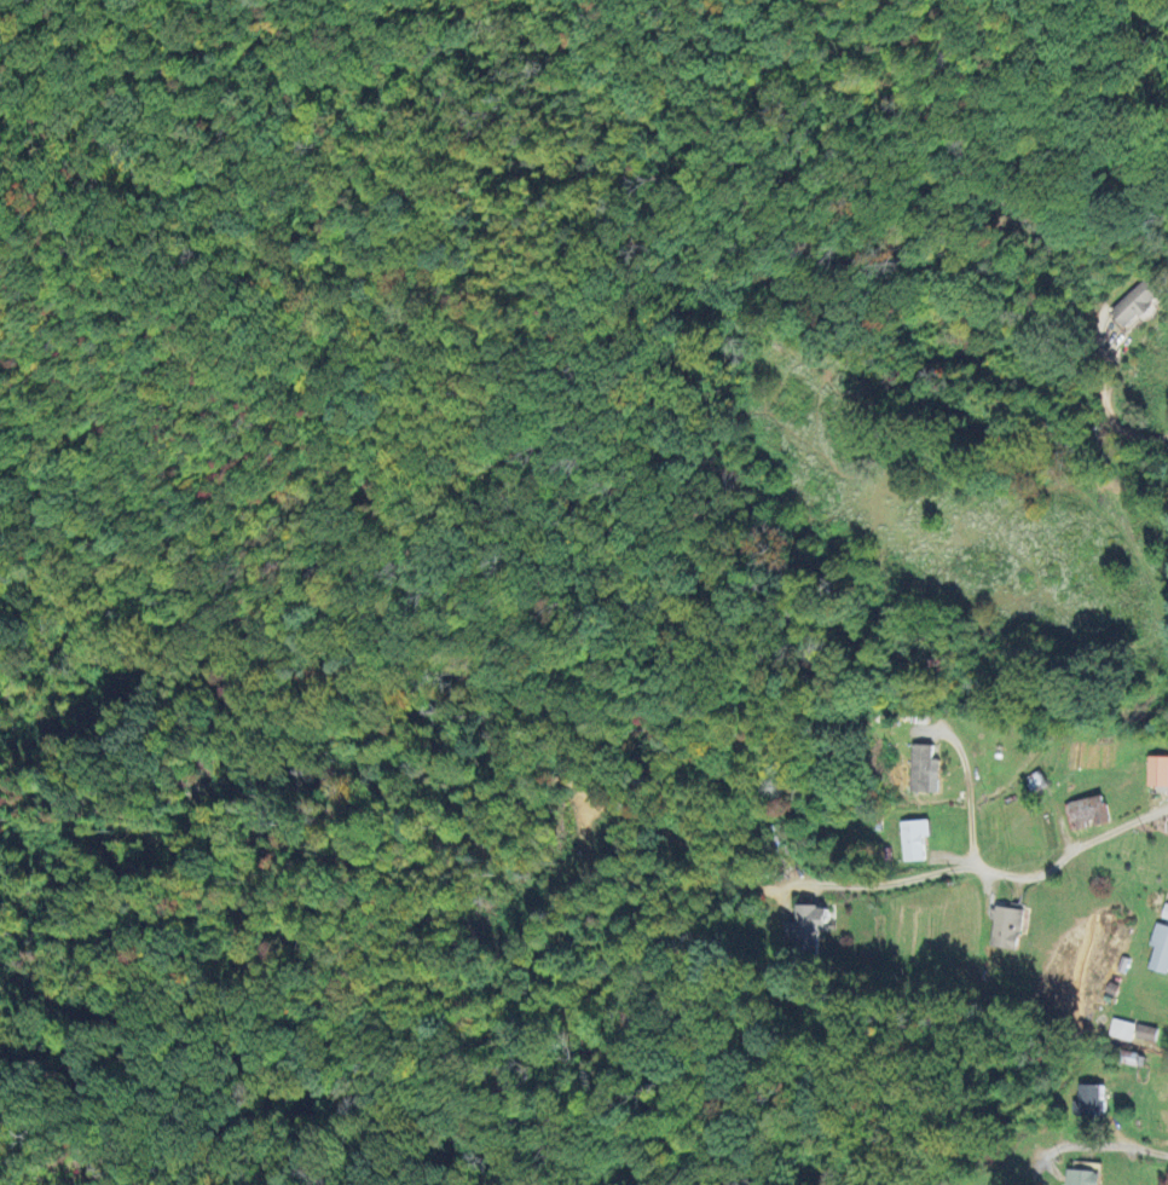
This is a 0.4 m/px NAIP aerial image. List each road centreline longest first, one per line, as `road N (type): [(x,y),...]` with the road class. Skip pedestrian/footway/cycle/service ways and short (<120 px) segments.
road 1 (residential): [(1167,806),(1082,842),(1035,877),(950,867)]
road 2 (residential): [(1024,1132),(1167,1156)]

